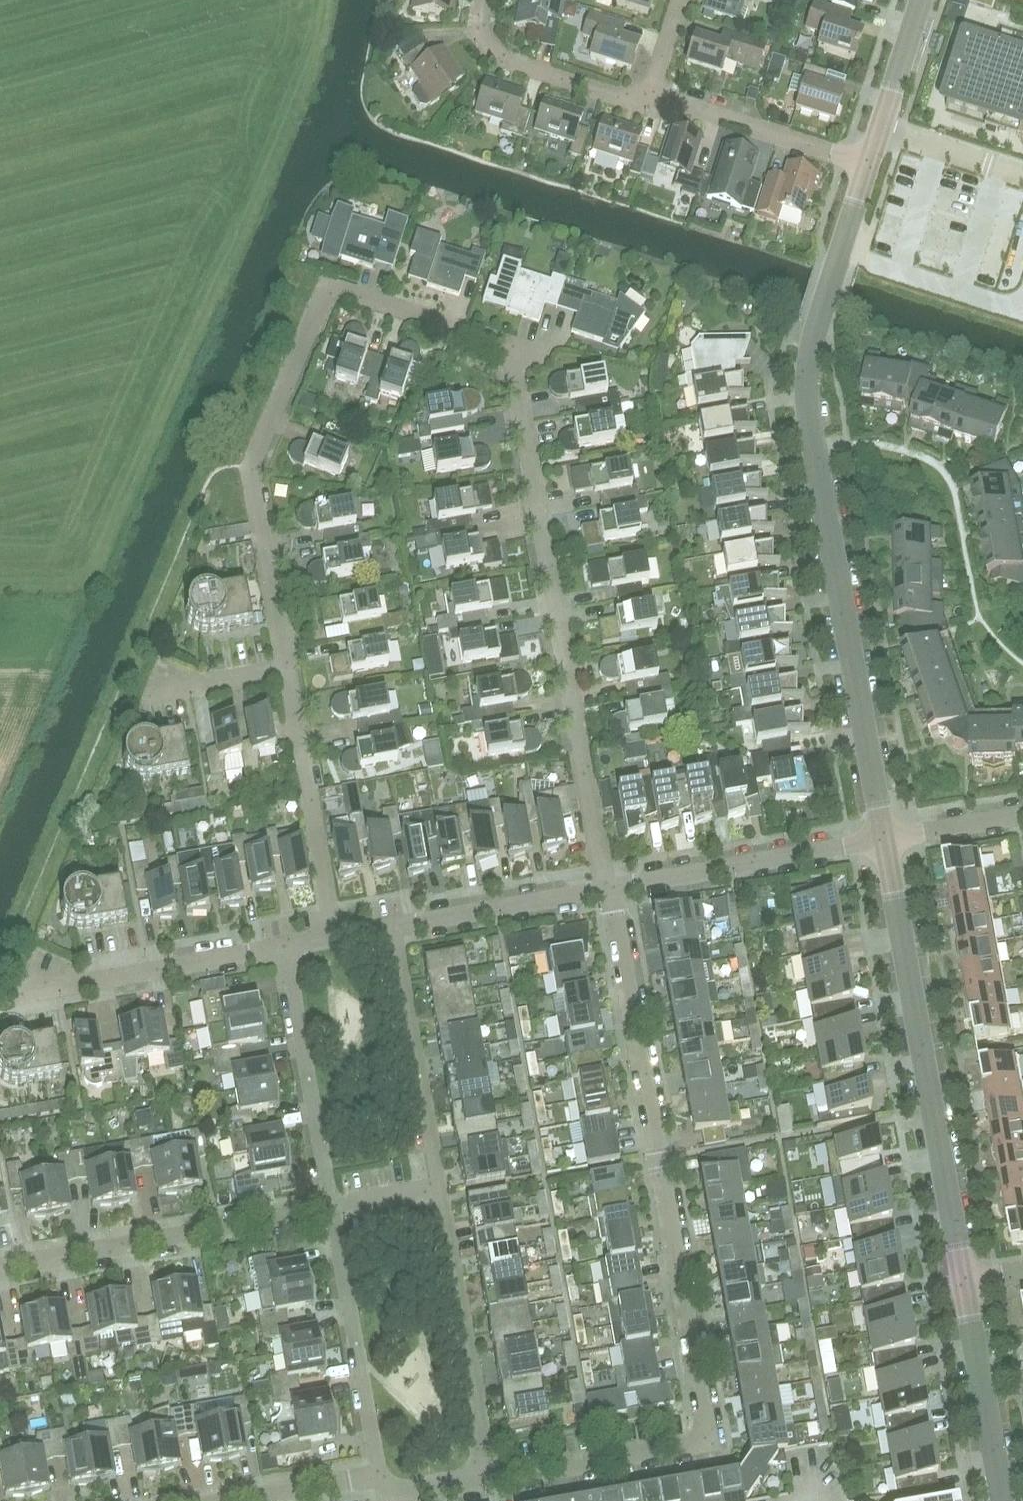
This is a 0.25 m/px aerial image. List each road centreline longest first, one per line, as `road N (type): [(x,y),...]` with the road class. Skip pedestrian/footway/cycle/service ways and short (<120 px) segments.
road 1 (residential): [(285,665),(252,470),(329,284),(503,343),(606,889)]
road 2 (residential): [(606,889),(706,1427),(693,1446),(489,1481)]
road 3 (tertiary): [(885,838),(807,389),(810,348),(869,162)]
road 4 (tertiary): [(965,1282),(885,838)]
road 5 (residential): [(0,1266),(333,1206)]
road 6 (residential): [(489,1481),(437,1190)]
road 7 (residential): [(885,838),(606,889)]
road 8 (residential): [(335,936),(285,665)]
road 9 (residential): [(378,1475),(333,1206)]
road 10 (residential): [(437,1190),(393,925)]
road 11 (residential): [(333,1206),(284,946)]
road 12 (residential): [(284,946),(29,993)]
road 13 (residential): [(869,162),(687,107),(647,103)]
road 14 (tertiary): [(1003,1500),(965,1282)]
road 15 (residential): [(647,103),(503,59),(479,36),(481,0)]
road 16 (residential): [(606,889),(393,925)]
road 17 (tertiary): [(869,162),(922,0)]
road 18 (residential): [(226,1500),(378,1475)]
road 19 (residential): [(1022,809),(885,838)]
road 20 (residential): [(285,665),(158,689)]

